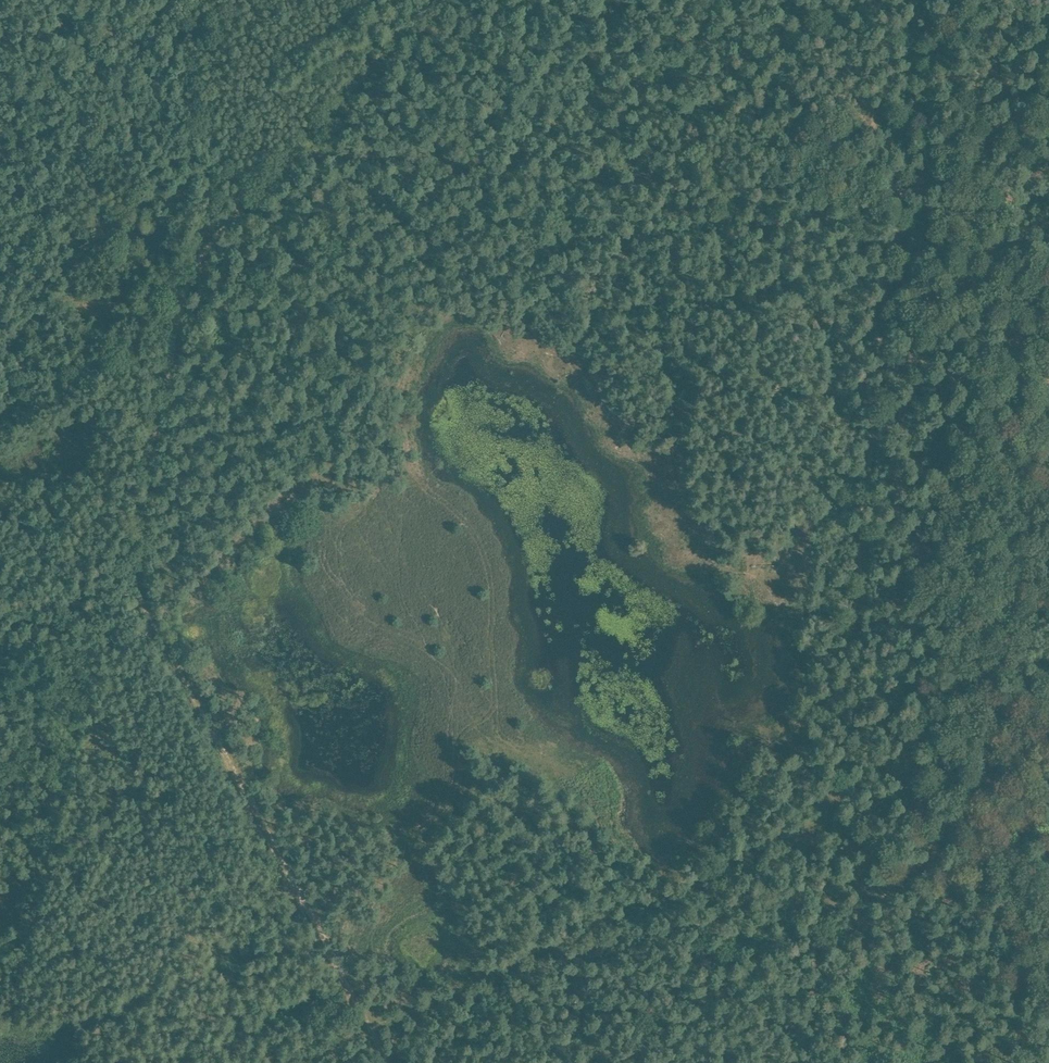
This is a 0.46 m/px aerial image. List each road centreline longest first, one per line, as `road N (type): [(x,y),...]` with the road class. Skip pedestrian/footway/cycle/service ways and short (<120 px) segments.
road 1 (track): [(239,209),(166,329),(130,474),(124,578),(382,1062)]
road 2 (track): [(300,142),(405,156),(624,164),(775,201),(1048,244)]
road 3 (track): [(430,0),(239,209)]

